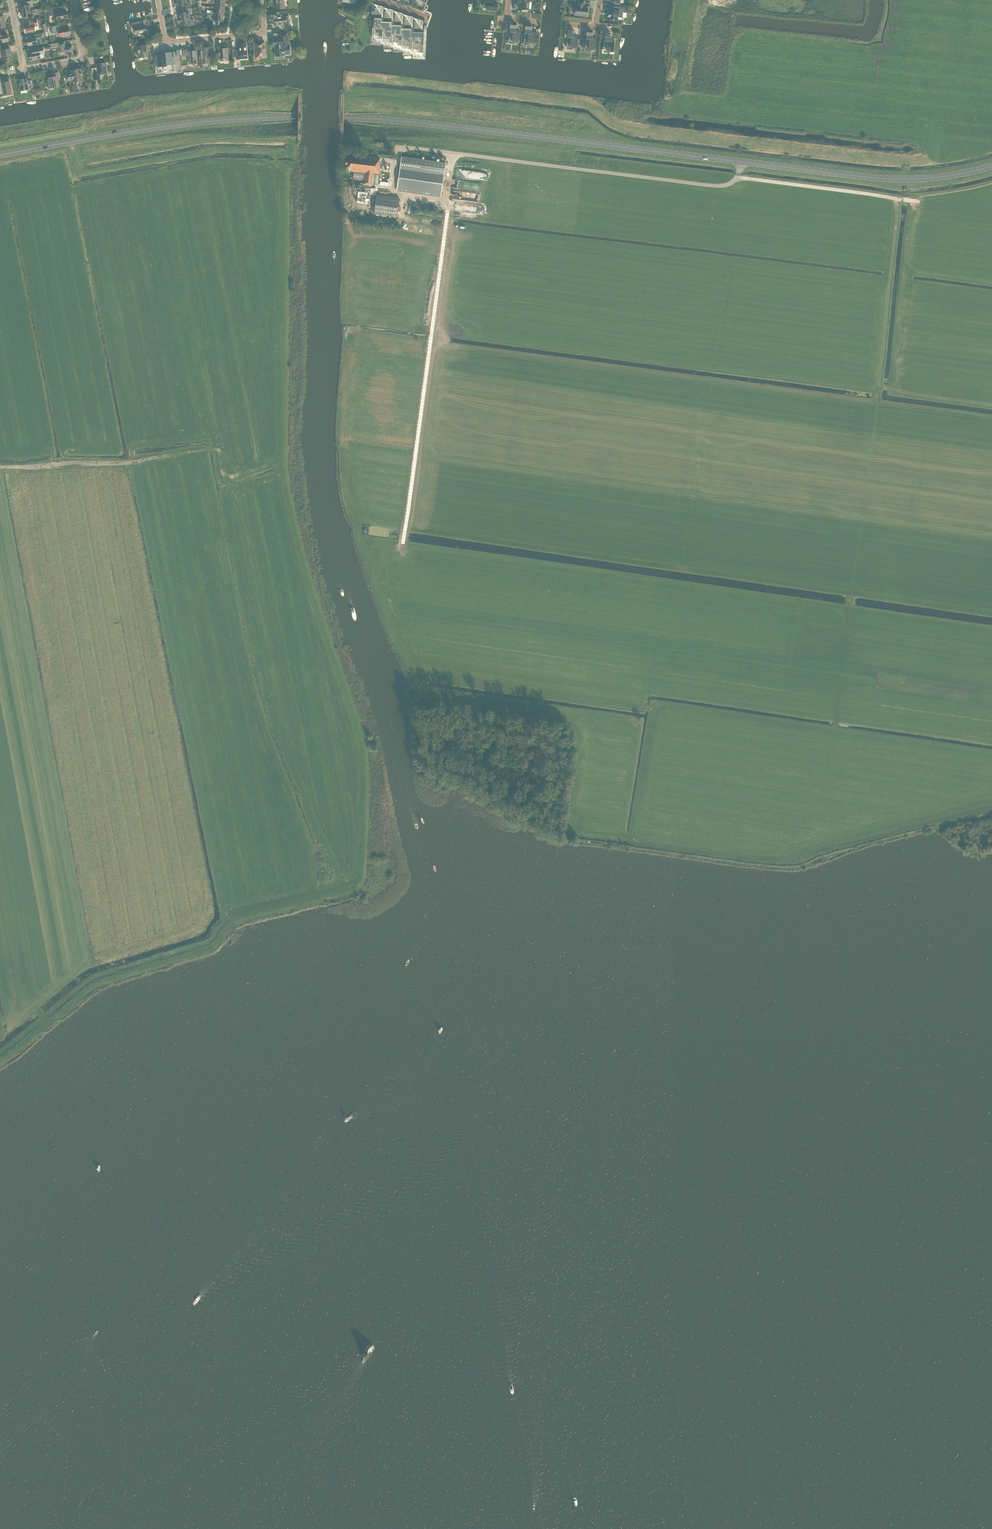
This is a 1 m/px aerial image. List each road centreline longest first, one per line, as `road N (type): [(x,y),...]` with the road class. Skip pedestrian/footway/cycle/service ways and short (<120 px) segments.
road 1 (primary): [(740,162),(428,124),(298,117),(185,123),(0,155)]
road 2 (track): [(402,544),(447,210),(446,200),(392,193)]
road 3 (unclassified): [(399,147),(711,186),(736,180),(740,162)]
road 4 (primary): [(991,166),(886,179),(740,162)]
road 5 (track): [(737,178),(920,201)]
road 6 (track): [(0,468),(181,452)]
road 7 (residential): [(158,0),(166,42),(261,33),(262,0)]

